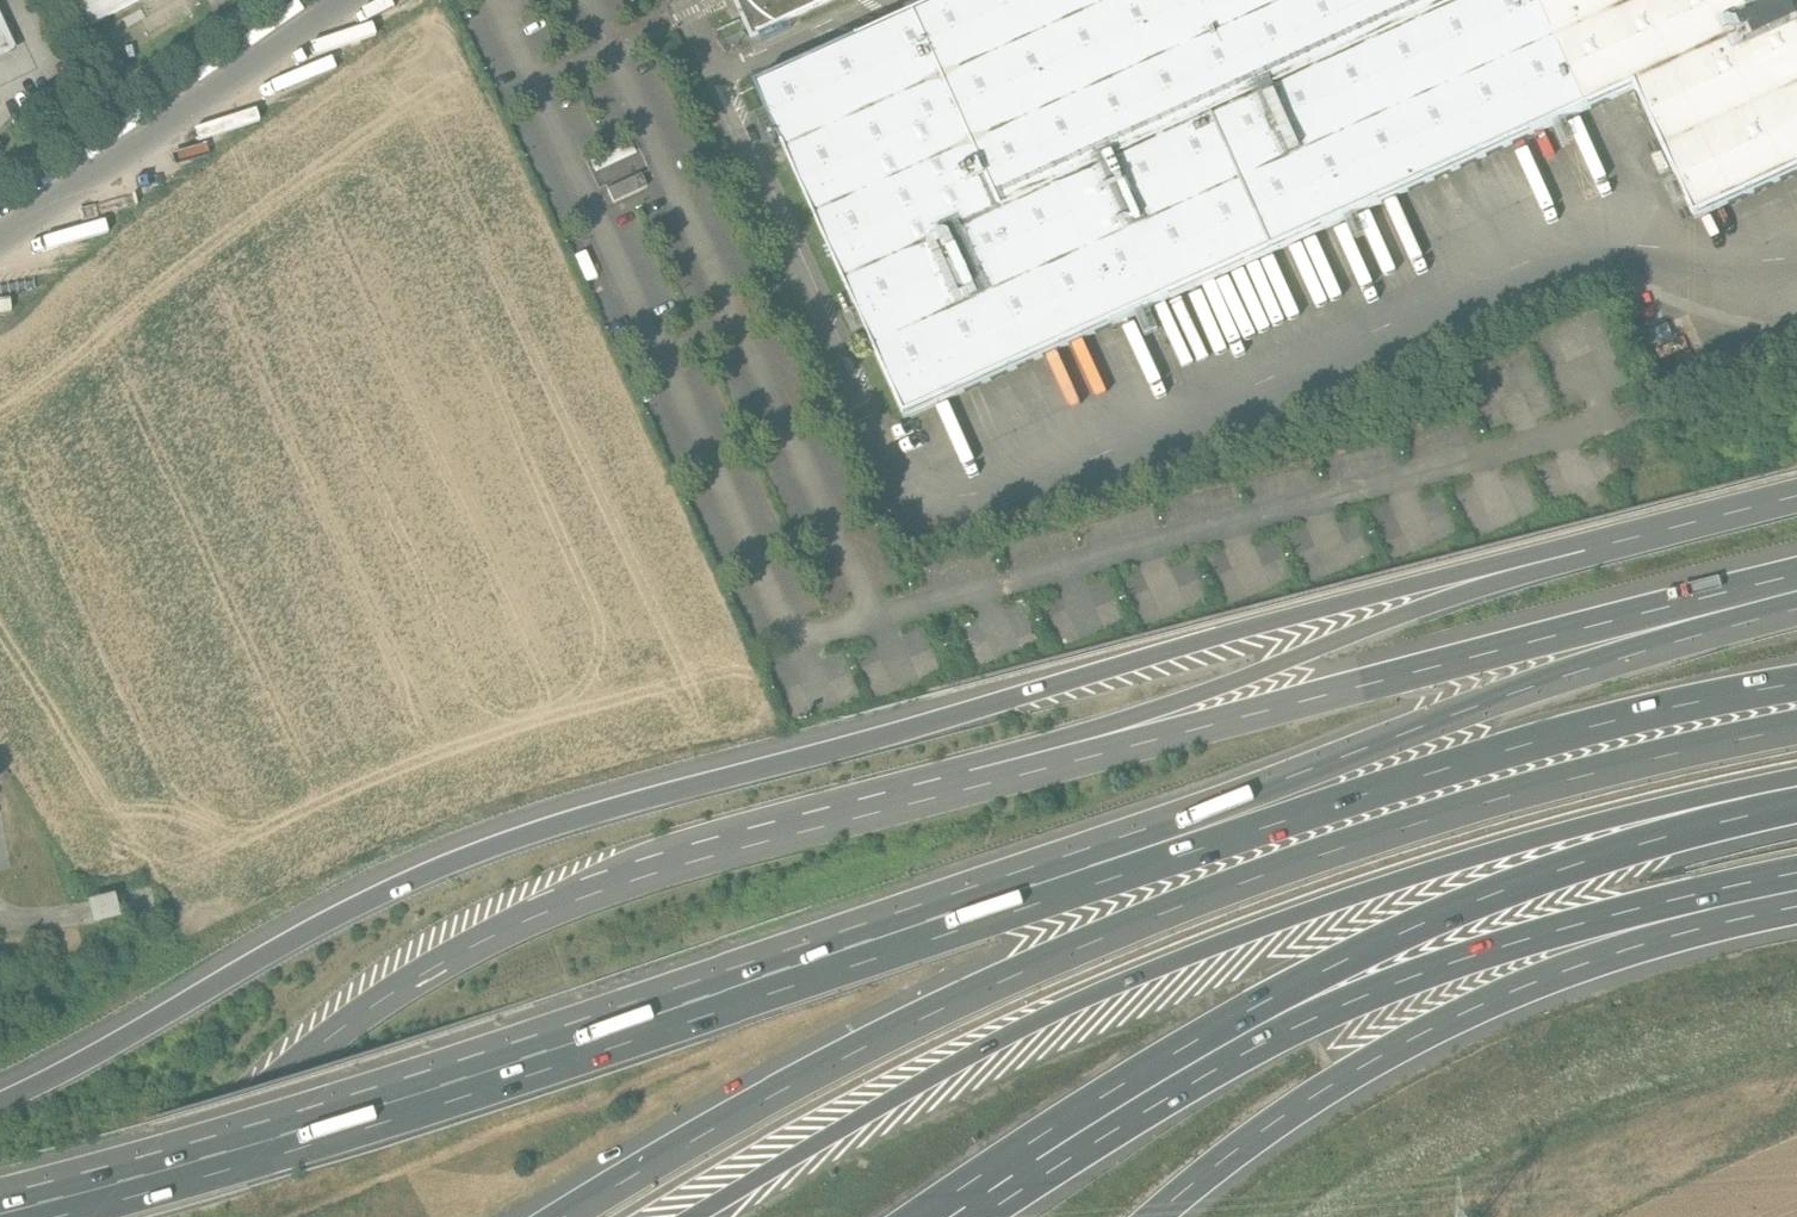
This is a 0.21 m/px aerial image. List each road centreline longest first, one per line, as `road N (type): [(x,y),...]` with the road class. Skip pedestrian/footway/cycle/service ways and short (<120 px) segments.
road 1 (motorway): [(1626,538),(1212,643),(485,849),(316,926),(55,1078),(0,1101)]
road 2 (motorway): [(1796,723),(1528,786),(1155,910),(973,988),(773,1090),(552,1216)]
road 3 (motorway): [(692,1216),(1010,1036),(1156,969),(1555,834),(1796,782)]
road 4 (motorway): [(1053,887),(266,1144),(0,1215)]
road 5 (motorway): [(961,1190),(1270,996),(1410,927),(1534,879),(1796,803)]
road 6 (motorway): [(1796,589),(1590,629),(907,803)]
road 7 (motorway): [(961,1190),(1365,995),(1604,916),(1796,872)]
road 8 (motorway): [(907,803),(619,881),(451,952),(317,1047),(223,1133),(151,1216)]
road 9 (motorway): [(1796,611),(1467,712),(1243,798),(1053,887)]
road 10 (motorway): [(1796,685),(1614,721),(1053,887)]
road 11 (motorway): [(1626,538),(907,803)]
road 12 (motorway): [(1151,1216),(1263,1126),(1429,1027),(1599,959),(1796,897)]
road 13 (unclassified): [(0,234),(352,0)]
road 14 (motorway): [(1796,495),(1626,538)]

